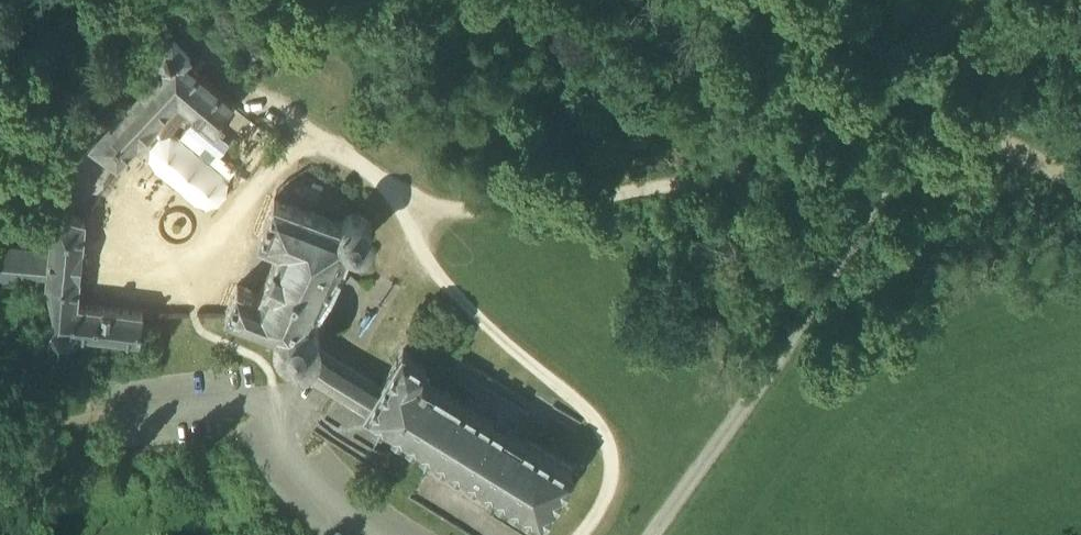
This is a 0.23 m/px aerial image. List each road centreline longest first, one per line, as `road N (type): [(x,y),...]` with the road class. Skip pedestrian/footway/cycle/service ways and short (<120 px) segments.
road 1 (track): [(260,89),(385,178),(462,200),(508,201),(803,161),(910,168)]
road 2 (track): [(576,534),(614,475),(609,429),(457,291),(385,178)]
road 3 (track): [(320,137),(289,151),(180,272),(157,267),(142,245),(150,205),(167,192)]
road 4 (unclassified): [(961,102),(813,0)]
road 5 (track): [(260,89),(145,0)]
road 6 (track): [(1080,170),(961,102)]

